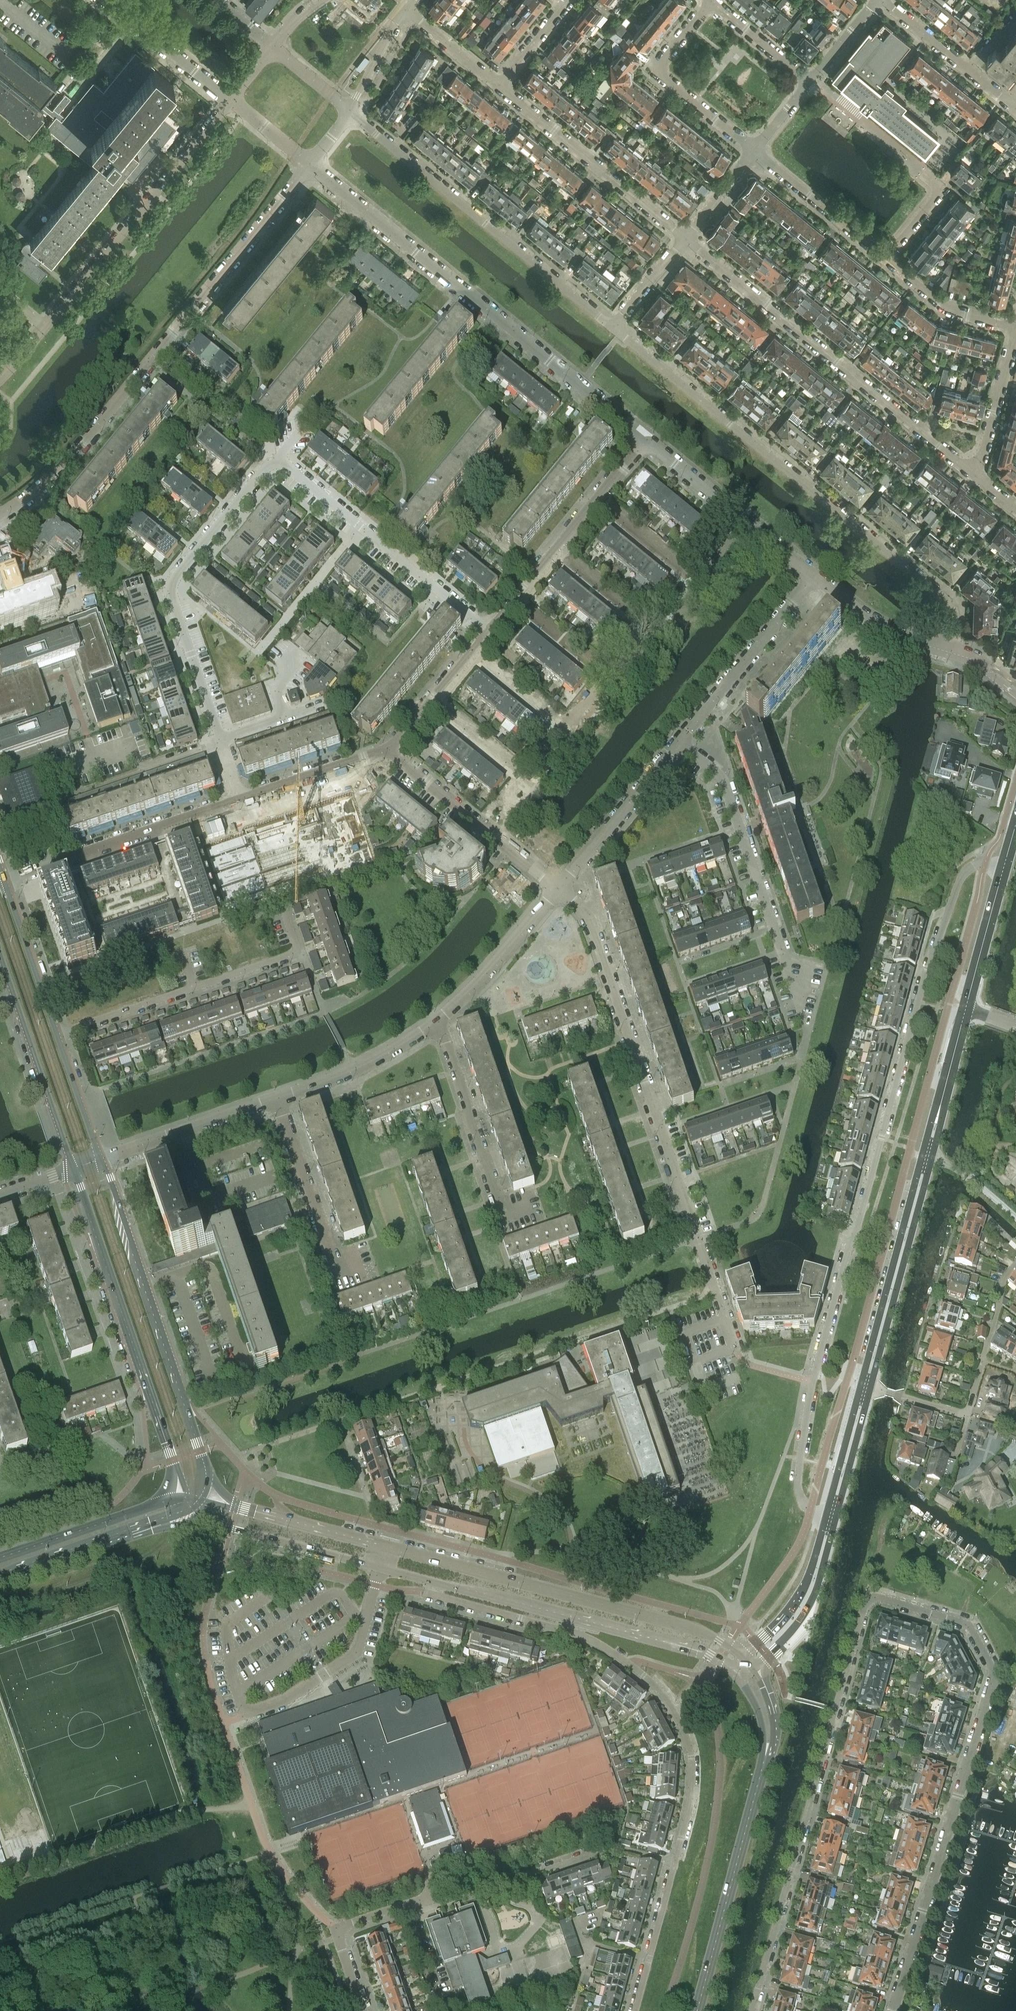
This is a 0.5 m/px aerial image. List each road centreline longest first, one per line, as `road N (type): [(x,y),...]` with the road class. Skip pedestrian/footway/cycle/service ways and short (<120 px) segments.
road 1 (residential): [(752,2010),(864,1606),(880,1598),(969,1625),(995,1675),(892,2010)]
road 2 (residential): [(985,862),(958,882),(811,1388),(795,1486),(803,1503),(826,1514)]
road 3 (tertiary): [(745,1655),(699,1630),(202,1501)]
road 4 (residential): [(742,1361),(587,924),(556,888)]
road 5 (residential): [(954,653),(947,607),(936,592),(614,325)]
road 6 (residential): [(0,514),(75,451),(311,165)]
road 7 (residential): [(424,1580),(436,1595),(594,1641),(660,1692),(691,1758),(675,1863)]
road 8 (residential): [(311,165),(647,440)]
road 9 (residential): [(977,474),(686,240)]
road 10 (tertiary): [(202,1501),(202,1451),(101,1159)]
road 11 (tertiary): [(73,1169),(174,1461),(178,1500)]
road 12 (residential): [(614,325),(349,112)]
road 13 (residential): [(221,740),(168,586),(277,459)]
road 14 (tertiary): [(424,1580),(699,1651),(736,1674)]
road 15 (residential): [(803,1018),(727,791),(677,740)]
road 16 (tertiary): [(925,1157),(1005,863)]
road 17 (residential): [(57,1036),(299,953),(286,915)]
road 18 (residential): [(231,99),(45,327)]
road 19 (residential): [(489,632),(277,459)]
road 20 (tertiary): [(698,2010),(764,1760)]
road 21 (residential): [(3,879),(242,801)]
road 22 (residential): [(489,632),(647,440)]
road 23 (residential): [(686,240),(498,85)]
road 24 (tertiary): [(190,1523),(424,1580)]
road 25 (tertiary): [(870,1388),(925,1157)]
road 26 (tertiary): [(925,1157),(860,1385)]
road 27 (tertiary): [(0,958),(73,1169)]
road 28 (residential): [(556,888),(389,750)]
road 29 (residential): [(647,440),(813,577)]
road 30 (residential): [(677,740),(813,577)]
road 31 (residential): [(712,2),(659,70),(754,151)]
road 32 (residential): [(505,1213),(440,1021)]
road 33 (tertiary): [(0,1580),(152,1528),(190,1523)]
road 34 (residential): [(556,888),(677,740)]
road 35 (residential): [(101,1159),(280,1100)]
road 36 (tertiary): [(178,1500),(0,1558)]
road 37 (residential): [(337,1271),(280,1100)]
road 38 (residential): [(362,2010),(336,1931),(427,1899)]
road 39 (residential): [(280,1100),(440,1021)]
road 40 (residential): [(440,1021),(556,888)]
road 41 (tertiary): [(757,1670),(815,1593),(835,1516)]
road 42 (residential): [(1015,108),(883,0)]
road 43 (residential): [(754,151),(885,259)]
road 44 (tertiary): [(826,1514),(803,1589),(745,1655)]
road 45 (tertiary): [(57,1036),(3,879)]
road 46 (residential): [(67,797),(221,740)]
road 47 (residential): [(813,577),(887,630),(954,653)]
road 48 (residential): [(966,1415),(1005,1278),(1015,1263)]
road 49 (residential): [(107,0),(231,99)]
road 50 (residential): [(242,801),(389,750)]
road 51 (residential): [(389,750),(489,632)]
road 52 (residential): [(1015,328),(943,306),(885,259)]
road 53 (residential): [(977,474),(1015,333)]
road 54 (residential): [(542,1870),(615,1847),(675,1863)]
road 55 (tertiary): [(860,1385),(826,1514)]
road 56 (tertiary): [(835,1516),(870,1388)]
road 57 (tertiary): [(101,1159),(57,1036)]
road 58 (residential): [(811,82),(712,2)]
road 59 (residential): [(498,85),(406,8)]

